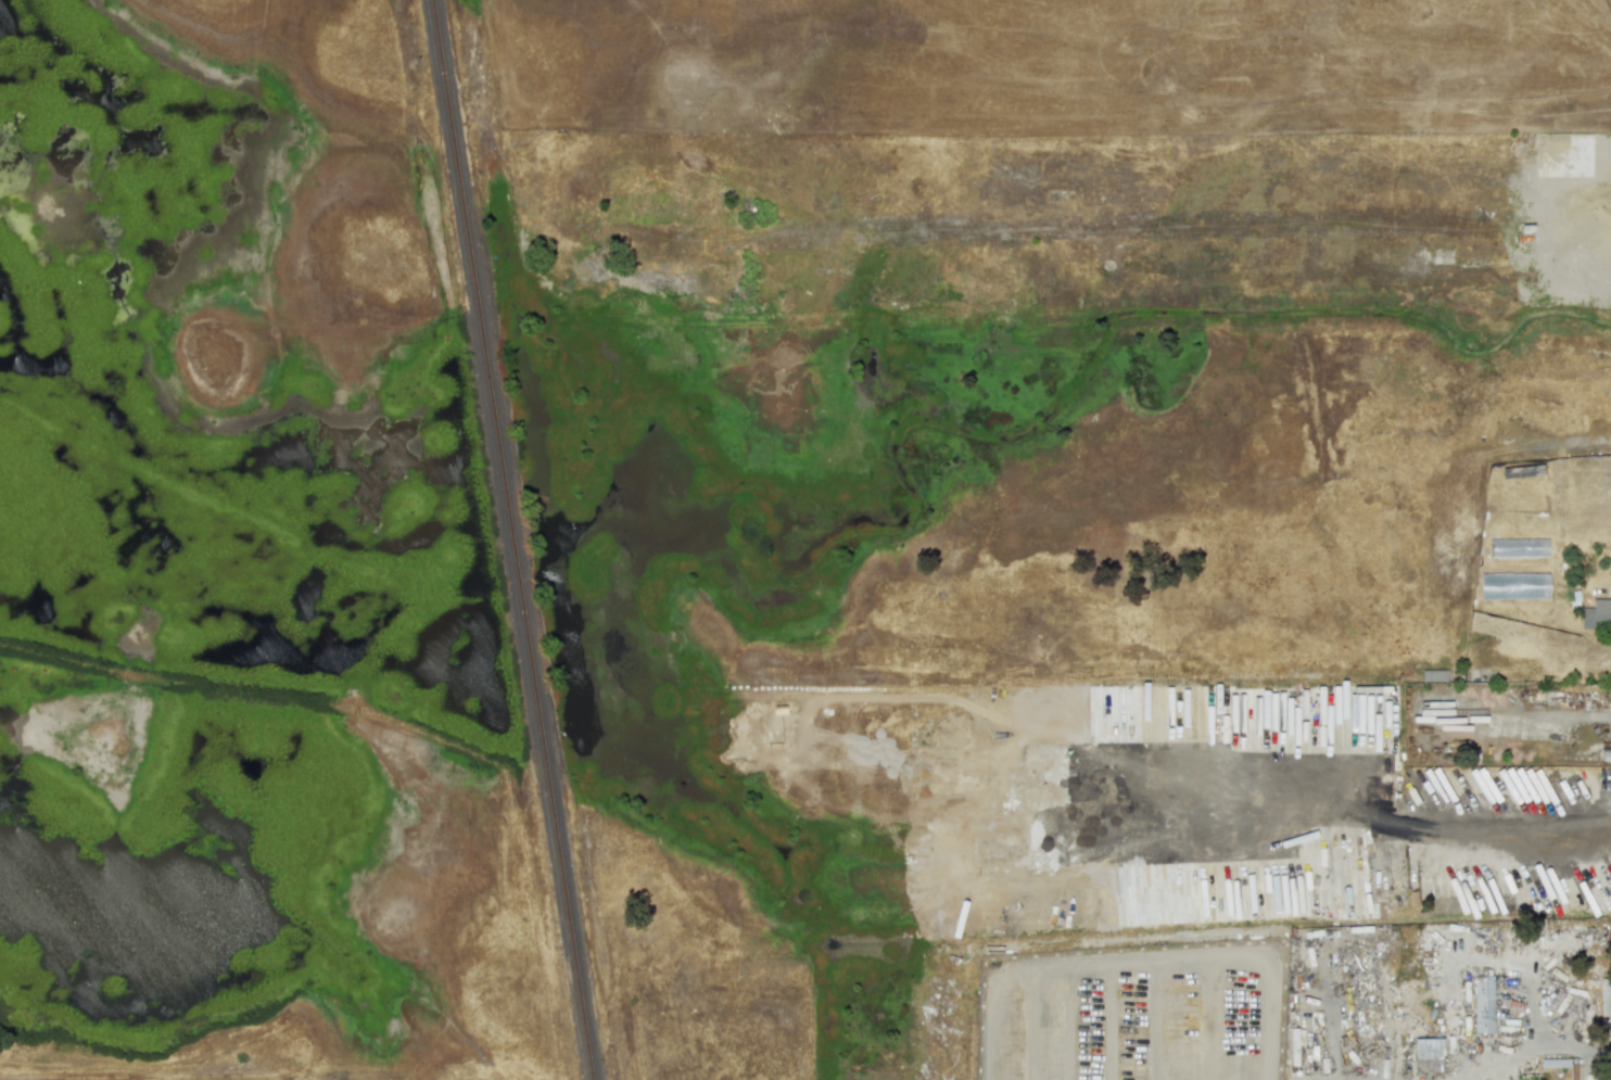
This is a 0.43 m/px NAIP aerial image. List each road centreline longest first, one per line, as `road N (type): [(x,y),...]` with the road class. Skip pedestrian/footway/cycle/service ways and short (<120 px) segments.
road 1 (residential): [(212,988),(0,680)]

